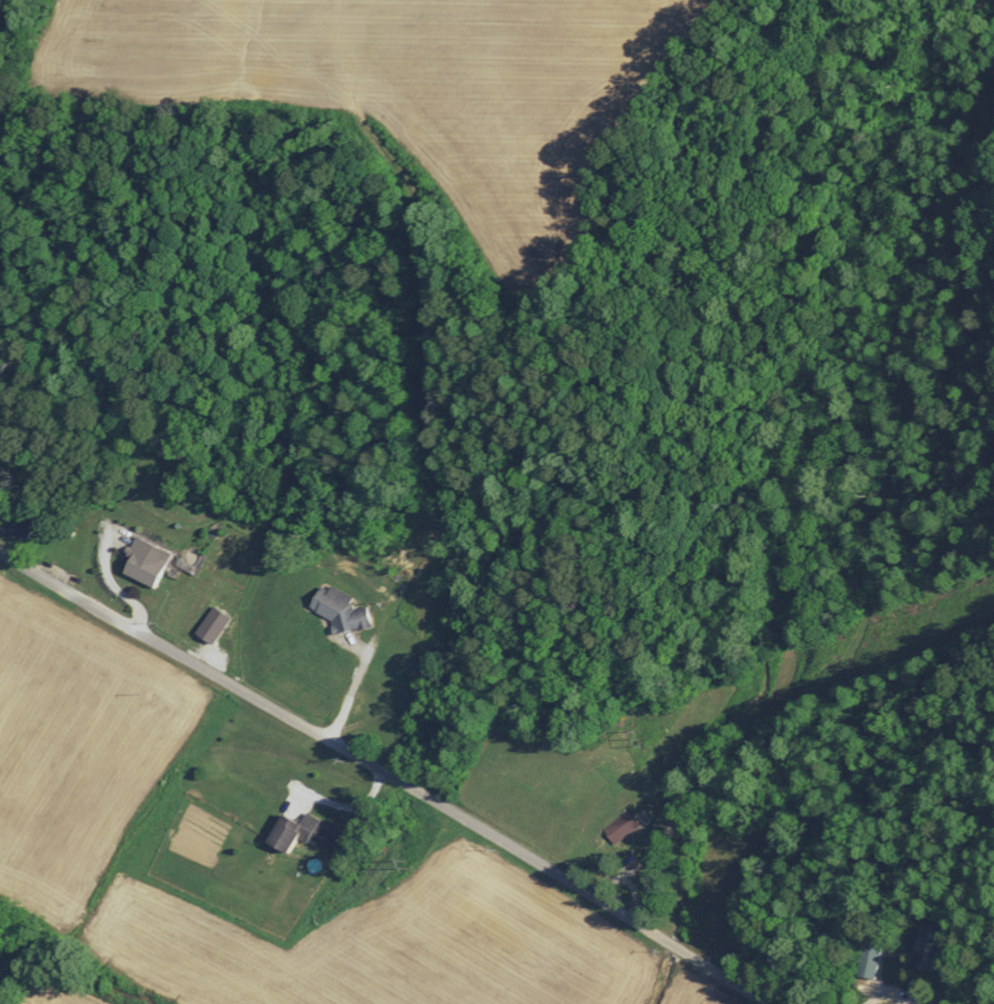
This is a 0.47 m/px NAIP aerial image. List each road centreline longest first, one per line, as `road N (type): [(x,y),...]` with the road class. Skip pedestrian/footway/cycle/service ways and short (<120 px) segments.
road 1 (residential): [(0,554),(452,812),(767,1003)]

